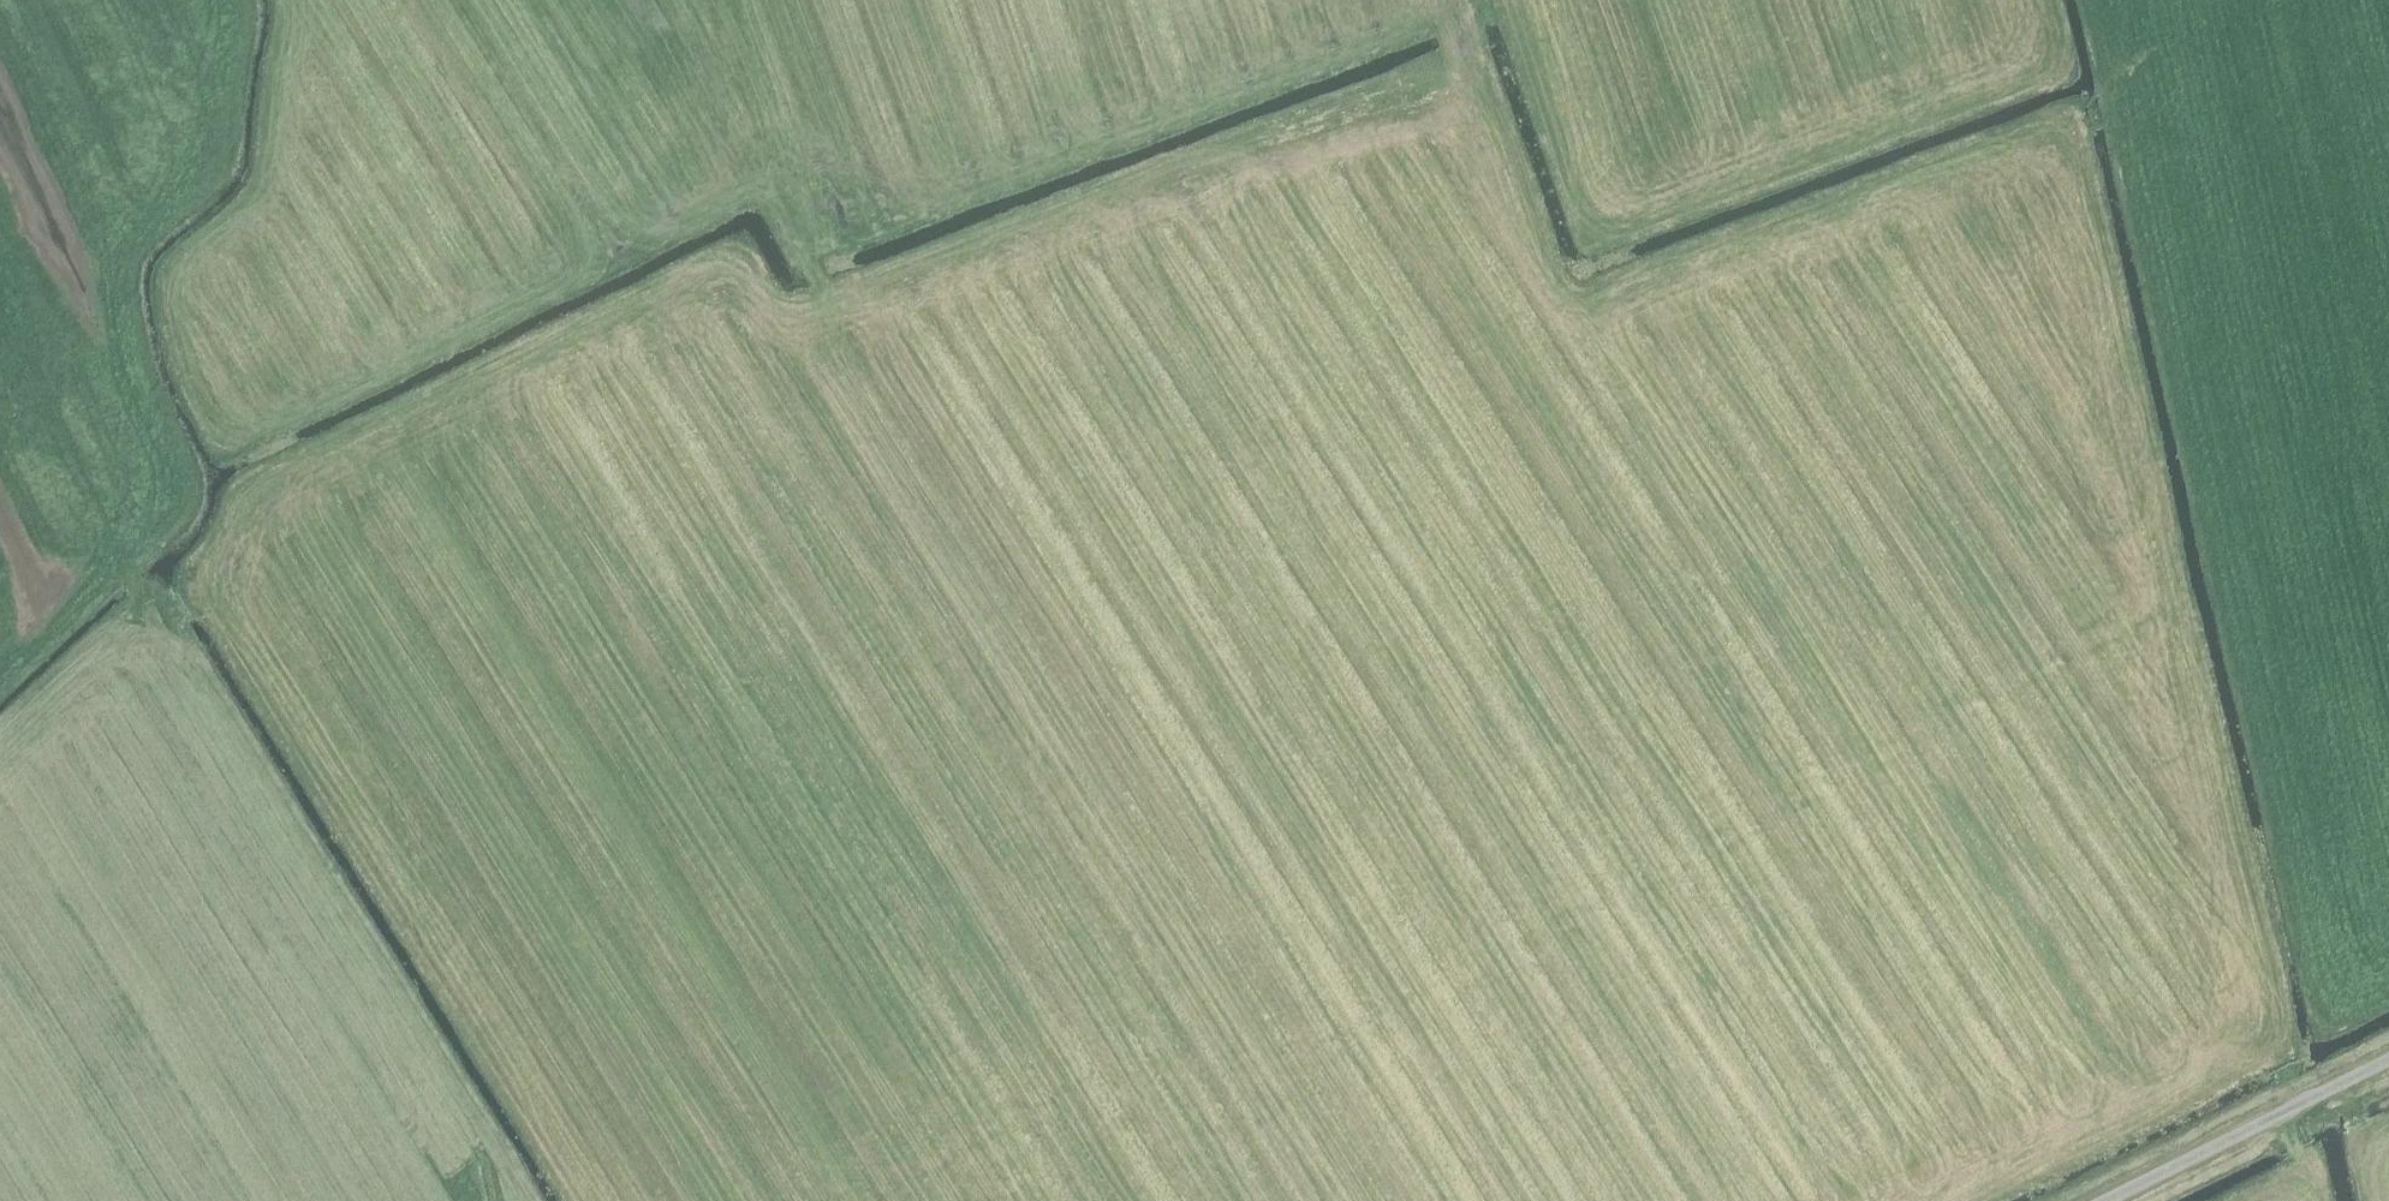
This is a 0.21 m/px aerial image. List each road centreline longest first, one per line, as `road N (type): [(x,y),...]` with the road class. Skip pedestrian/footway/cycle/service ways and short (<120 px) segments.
road 1 (unclassified): [(2103,1200),(2388,1057)]

